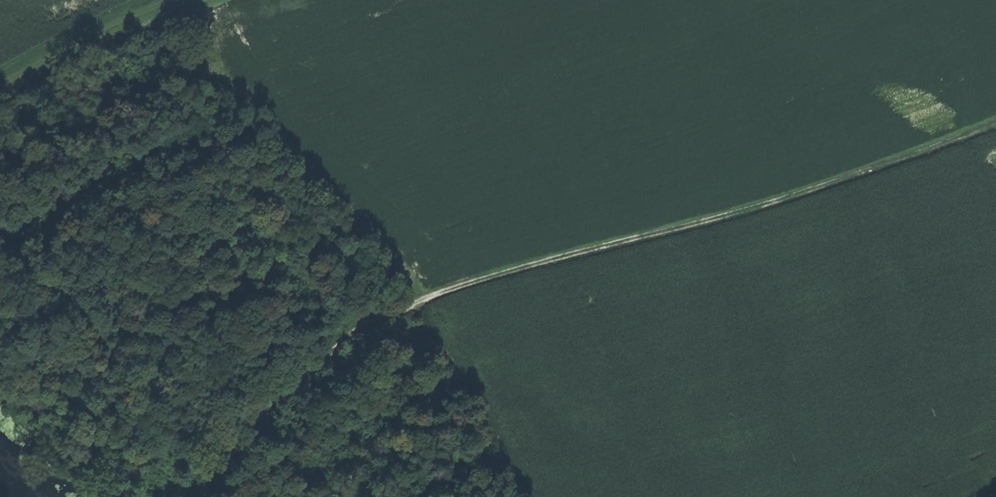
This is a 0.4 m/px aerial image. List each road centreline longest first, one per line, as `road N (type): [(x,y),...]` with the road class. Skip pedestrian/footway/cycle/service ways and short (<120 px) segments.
road 1 (track): [(995,125),(806,193),(399,304),(345,342),(280,408)]
road 2 (track): [(0,258),(113,320),(222,422),(280,408),(350,496)]
road 3 (track): [(175,0),(107,28),(0,88)]

